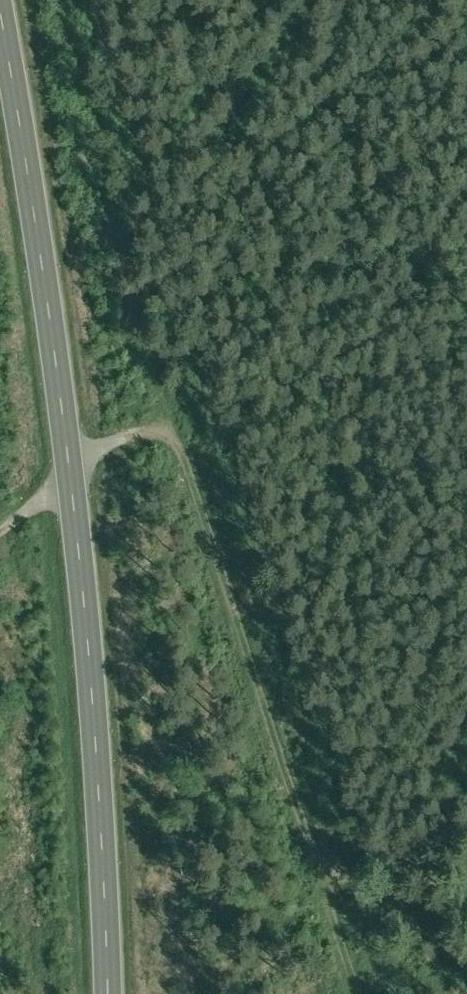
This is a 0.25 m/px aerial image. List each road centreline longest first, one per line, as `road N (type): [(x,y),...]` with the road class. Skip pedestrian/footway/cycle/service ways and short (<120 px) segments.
road 1 (secondary): [(0,15),(70,476),(93,715),(107,993)]
road 2 (track): [(70,476),(124,437),(166,433),(179,444),(357,993)]

